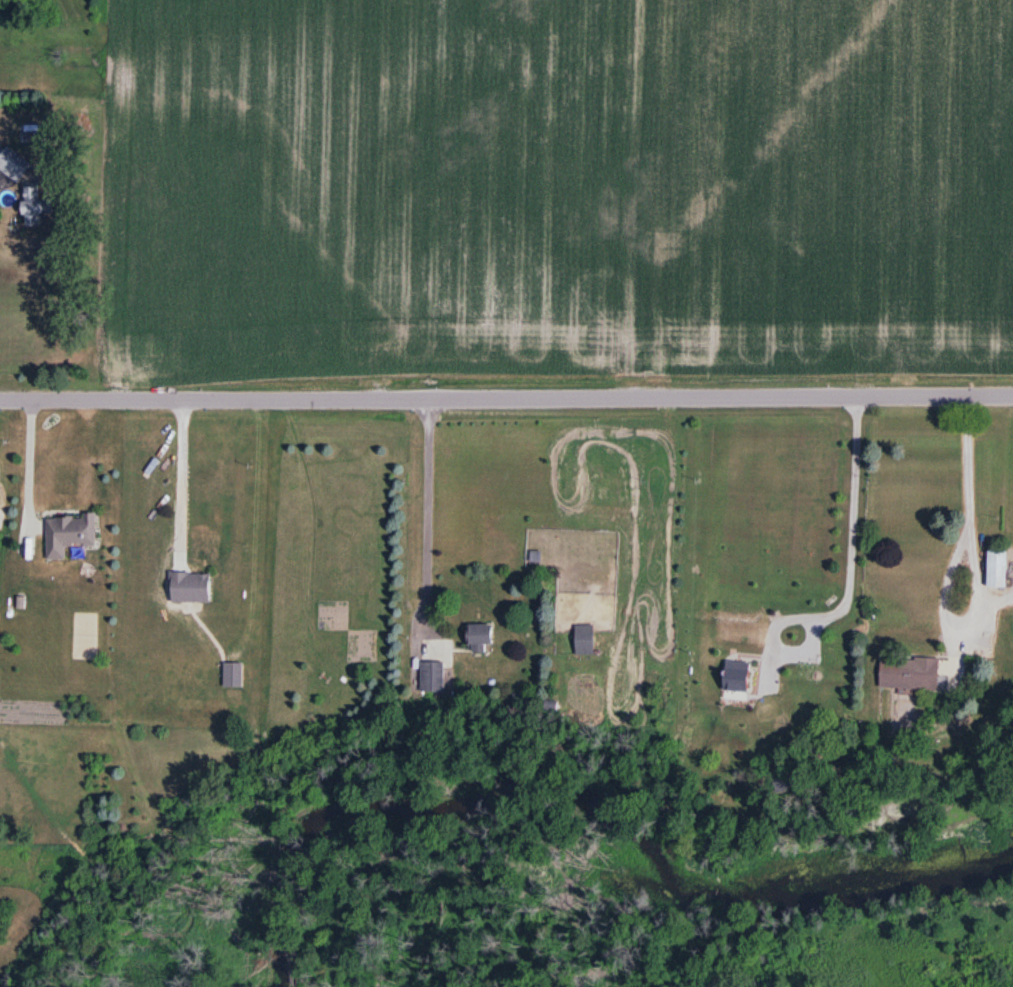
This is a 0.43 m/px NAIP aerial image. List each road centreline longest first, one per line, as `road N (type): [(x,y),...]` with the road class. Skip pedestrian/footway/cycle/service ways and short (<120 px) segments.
road 1 (residential): [(0,396),(1012,393)]

